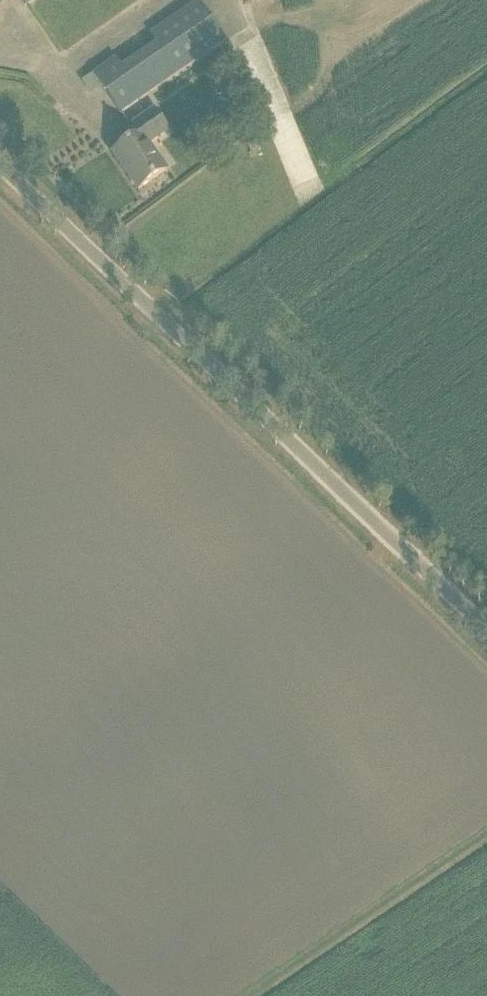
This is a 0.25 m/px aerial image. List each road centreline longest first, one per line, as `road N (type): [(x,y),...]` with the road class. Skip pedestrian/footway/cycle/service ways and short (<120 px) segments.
road 1 (unclassified): [(486,632),(0,173)]

